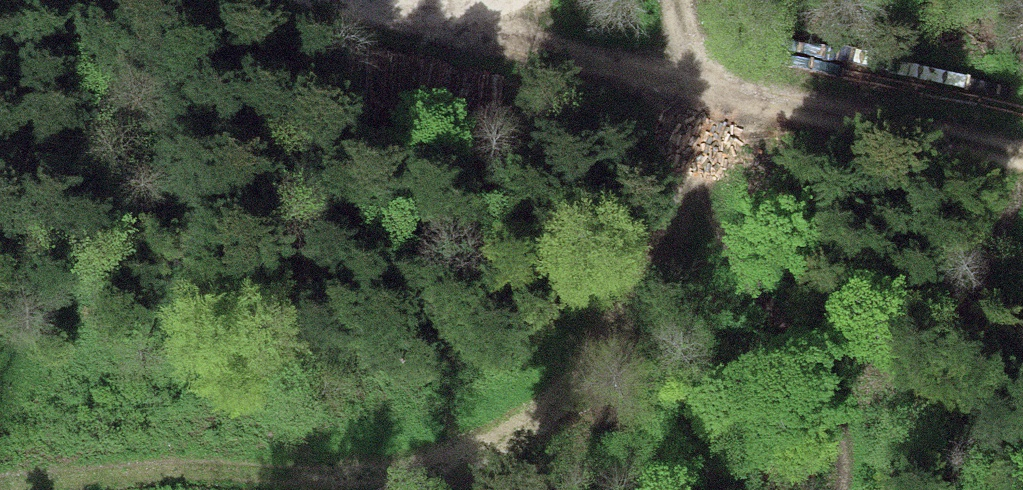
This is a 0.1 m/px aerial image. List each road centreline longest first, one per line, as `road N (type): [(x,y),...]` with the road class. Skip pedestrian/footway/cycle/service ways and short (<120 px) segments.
road 1 (track): [(0,479),(338,477),(418,463),(500,434),(555,402),(663,250),(711,97)]
road 2 (track): [(331,0),(711,97),(1022,152)]

